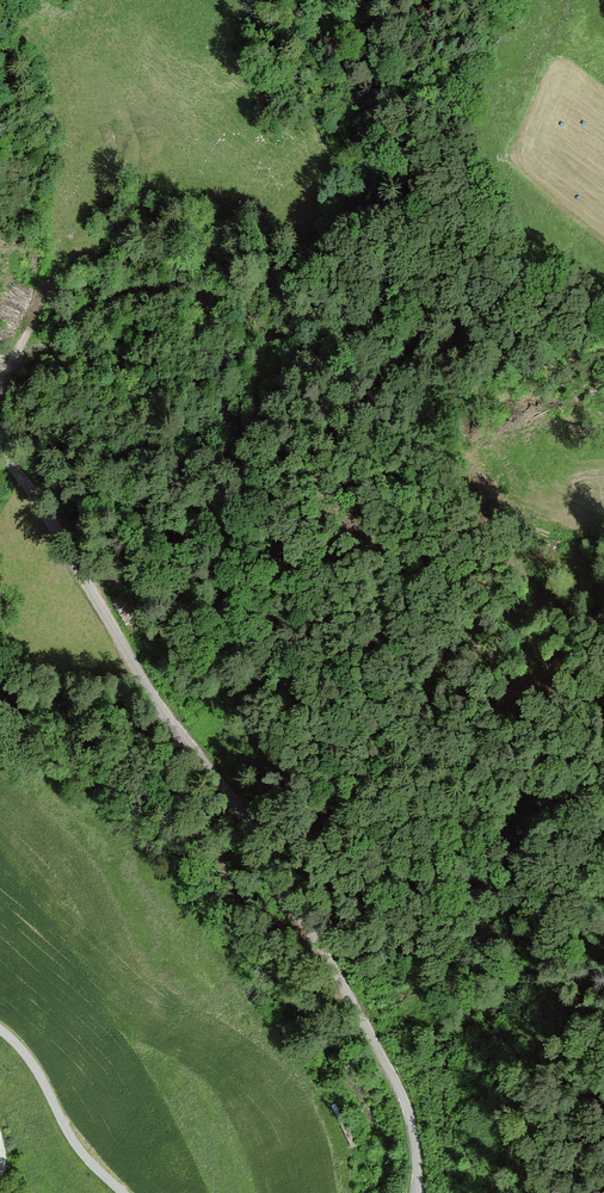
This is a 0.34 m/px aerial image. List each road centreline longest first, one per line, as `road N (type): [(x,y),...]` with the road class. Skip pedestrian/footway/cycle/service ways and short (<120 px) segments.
road 1 (unclassified): [(0,455),(40,504),(164,714),(243,813),(345,988),(406,1105),(419,1192)]
road 2 (track): [(603,679),(572,650),(513,554),(386,400),(235,302),(179,285),(137,289),(59,337),(18,349),(0,378)]
road 3 (track): [(603,956),(520,1097),(501,1192)]
road 4 (unclassified): [(122,1192),(79,1149),(36,1070),(0,1030)]

